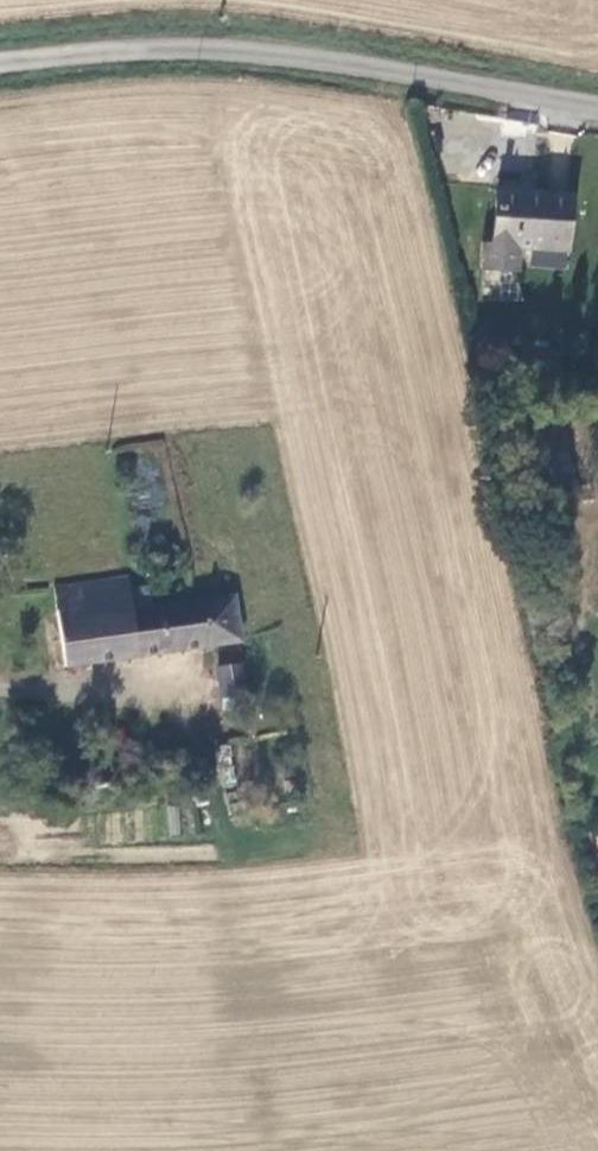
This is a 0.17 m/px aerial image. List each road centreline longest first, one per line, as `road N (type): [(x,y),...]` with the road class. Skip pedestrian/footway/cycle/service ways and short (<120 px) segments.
road 1 (unclassified): [(597,104),(252,51),(0,59)]

